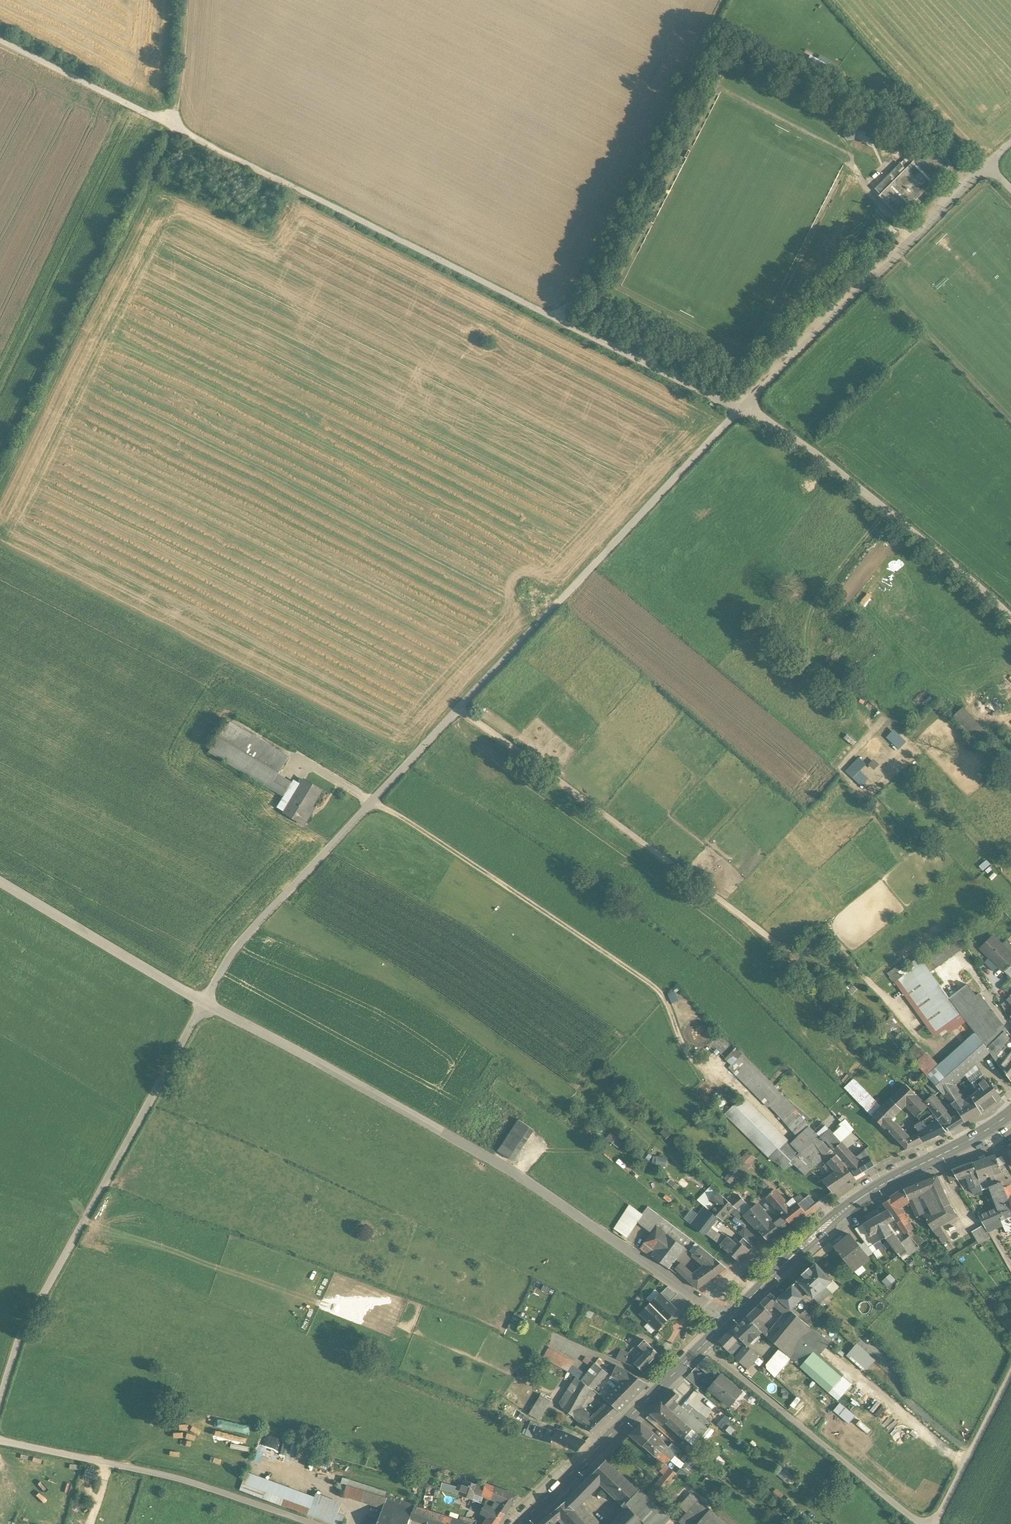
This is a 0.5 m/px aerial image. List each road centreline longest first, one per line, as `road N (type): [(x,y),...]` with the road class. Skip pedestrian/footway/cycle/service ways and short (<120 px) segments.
road 1 (track): [(0,1402),(24,1333),(233,954),(743,409)]
road 2 (unclassified): [(729,1320),(498,1164),(0,881)]
road 3 (track): [(743,409),(0,39)]
road 4 (track): [(186,0),(172,134),(76,353),(0,492)]
road 5 (track): [(563,318),(724,0)]
road 6 (secondary): [(729,1320),(862,1197),(1010,1113)]
road 7 (track): [(1010,619),(814,449),(743,409)]
road 8 (track): [(311,1523),(155,1472),(0,1440)]
road 9 (secondary): [(522,1523),(729,1320)]
road 10 (track): [(703,1345),(920,1523)]
road 11 (track): [(1010,1376),(935,1523)]

